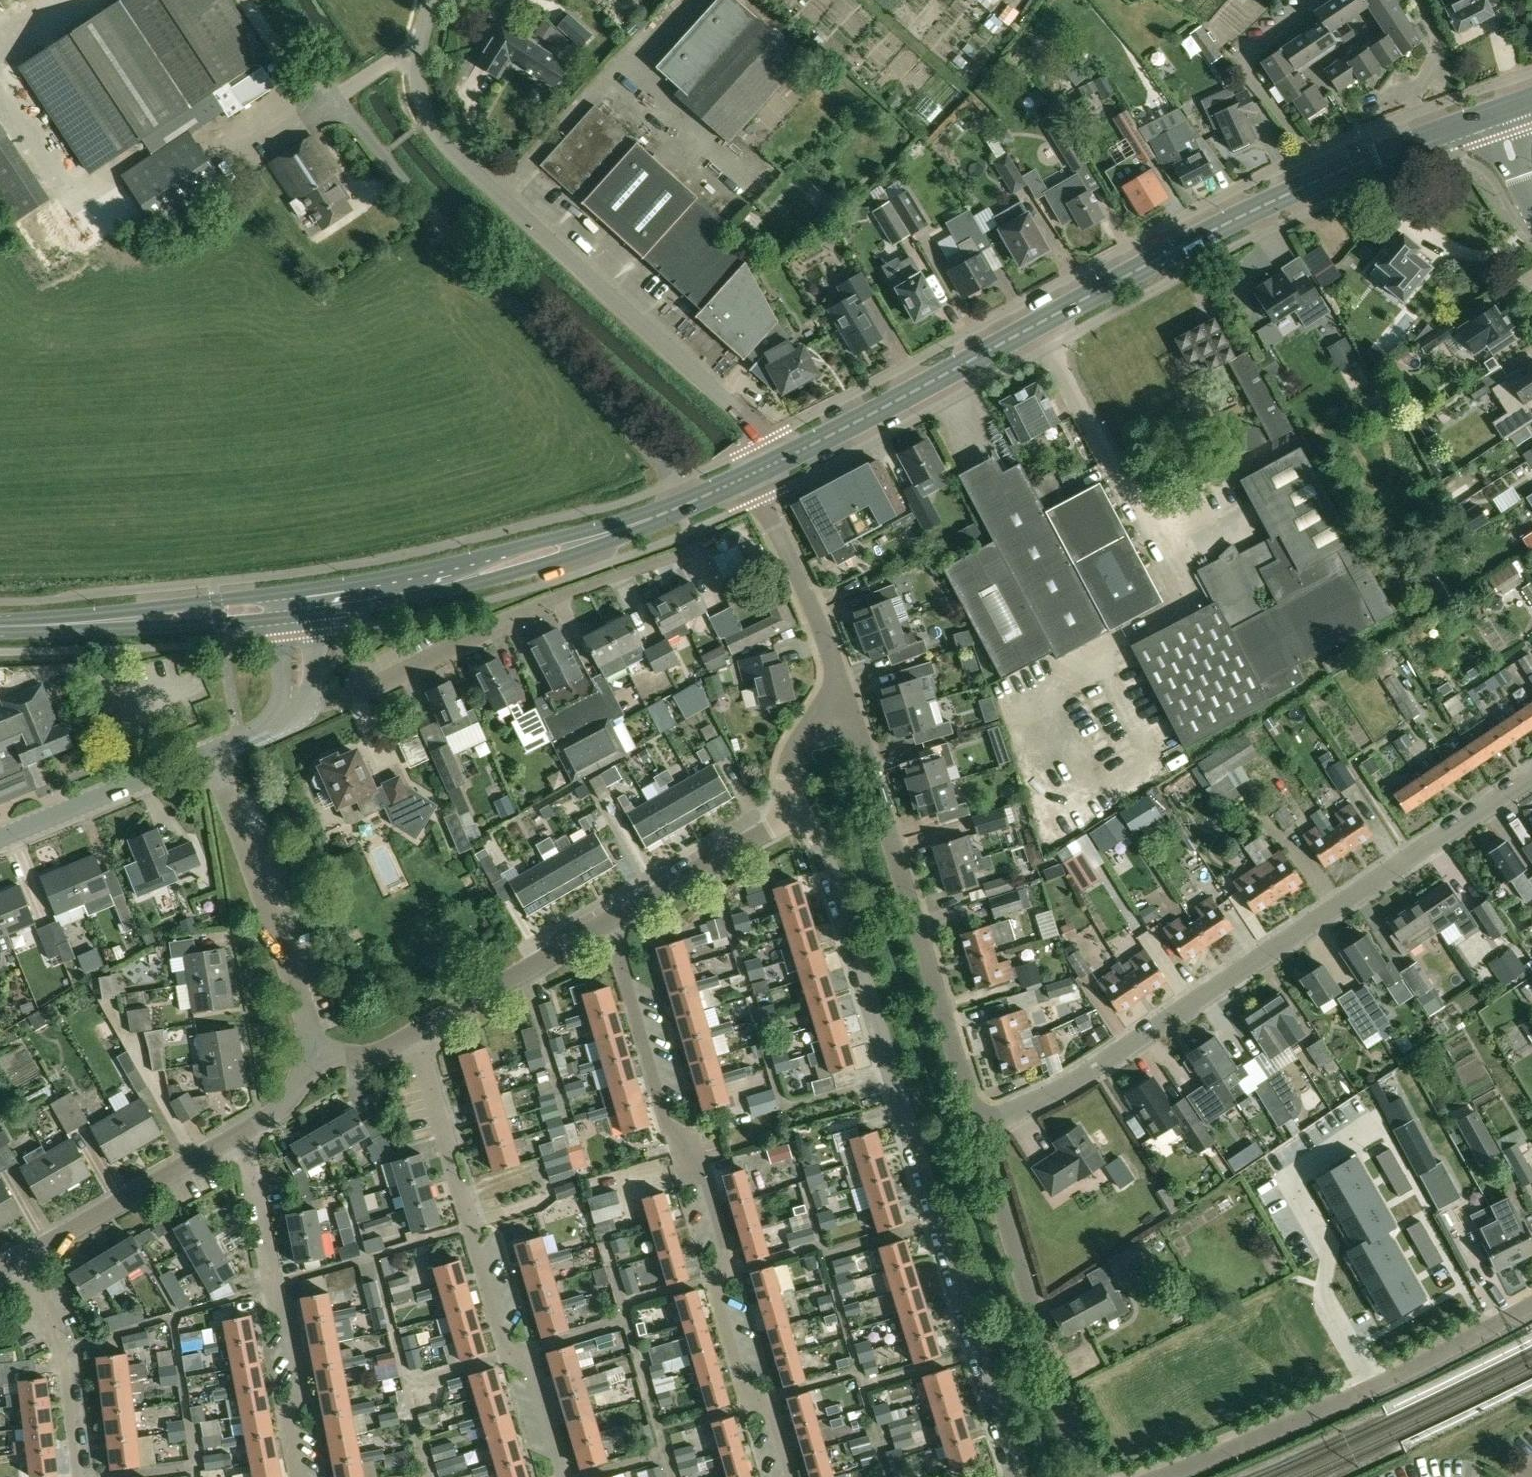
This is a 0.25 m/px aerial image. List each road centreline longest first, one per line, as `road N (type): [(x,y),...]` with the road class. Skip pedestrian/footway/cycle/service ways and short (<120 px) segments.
road 1 (residential): [(1012,1476),(819,842),(804,814),(784,804)]
road 2 (residential): [(1531,776),(1098,1067),(976,1125)]
road 3 (primary): [(777,462),(1321,180)]
road 4 (residential): [(608,922),(666,1126),(697,1145),(729,1254),(713,1288),(743,1393),(774,1411),(793,1476)]
road 5 (residential): [(777,462),(765,441),(435,132),(418,76),(431,0)]
road 6 (residential): [(565,1476),(532,1363),(506,1351),(412,1034)]
road 7 (residential): [(850,708),(976,1125)]
road 8 (residential): [(285,714),(345,696),(513,614),(685,553)]
road 9 (residential): [(1158,1476),(1382,1381),(1531,1303)]
road 10 (primary): [(669,512),(293,591)]
road 11 (residential): [(976,1125),(1080,1462),(1092,1476)]
road 12 (primary): [(315,614),(520,571),(619,539),(669,512)]
road 13 (residential): [(239,1134),(302,1390),(286,1415),(298,1476)]
road 14 (residential): [(211,752),(320,1045)]
road 15 (residential): [(749,476),(850,708)]
road 16 (residential): [(21,1258),(239,1134)]
road 17 (unclassified): [(0,840),(211,752)]
road 18 (residential): [(78,1476),(58,1336),(21,1258)]
road 19 (residential): [(412,1034),(608,922)]
road 20 (primary): [(293,591),(74,623)]
road 21 (residential): [(1300,0),(1254,48),(1250,72),(1321,180)]
road 22 (residential): [(608,922),(767,830),(784,804)]
road 23 (primary): [(74,623),(113,629),(278,619)]
road 24 (residential): [(1427,137),(1416,96),(1439,45),(1419,0)]
road 25 (residential): [(784,804),(800,741),(824,717),(850,708)]
road 26 (residential): [(239,1134),(284,1105),(320,1045)]

